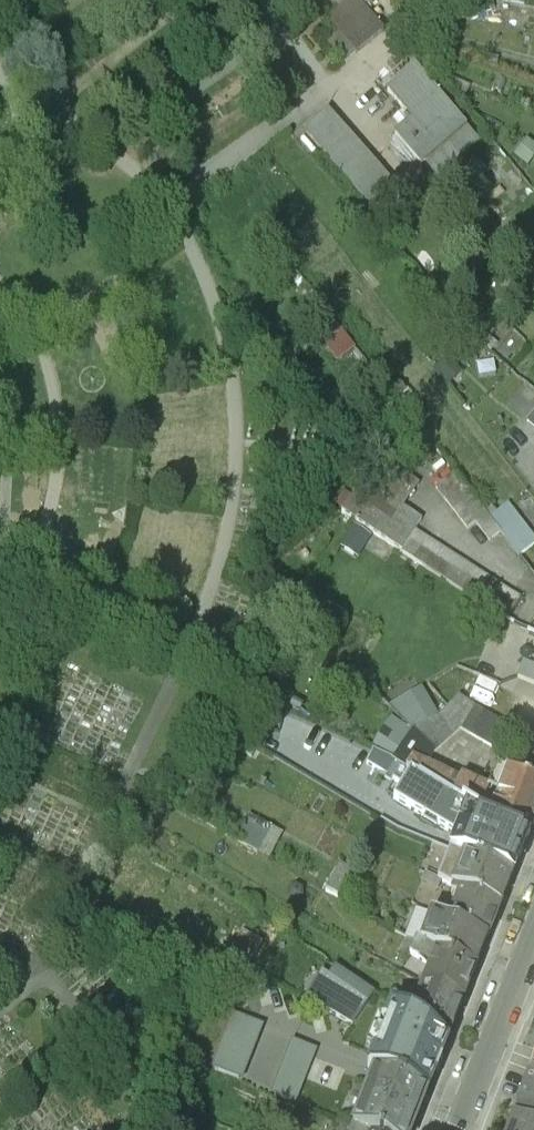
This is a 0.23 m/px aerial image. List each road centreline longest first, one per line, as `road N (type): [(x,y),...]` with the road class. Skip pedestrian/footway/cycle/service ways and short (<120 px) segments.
road 1 (unclassified): [(459,1129),(533,942)]

